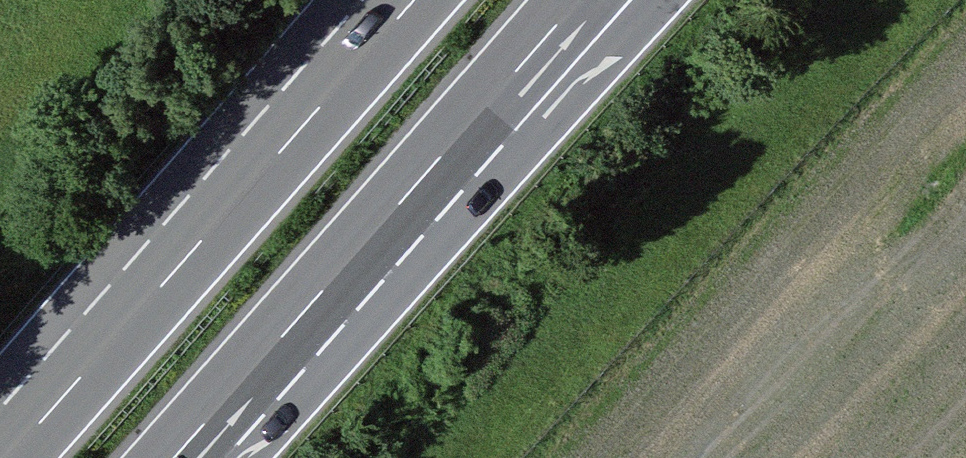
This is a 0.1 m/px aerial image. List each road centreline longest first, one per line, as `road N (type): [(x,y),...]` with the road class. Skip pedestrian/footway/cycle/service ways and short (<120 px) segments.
road 1 (motorway): [(415,0),(14,457)]
road 2 (motorway): [(180,457),(527,71)]
road 3 (motorway): [(527,71),(642,0)]

